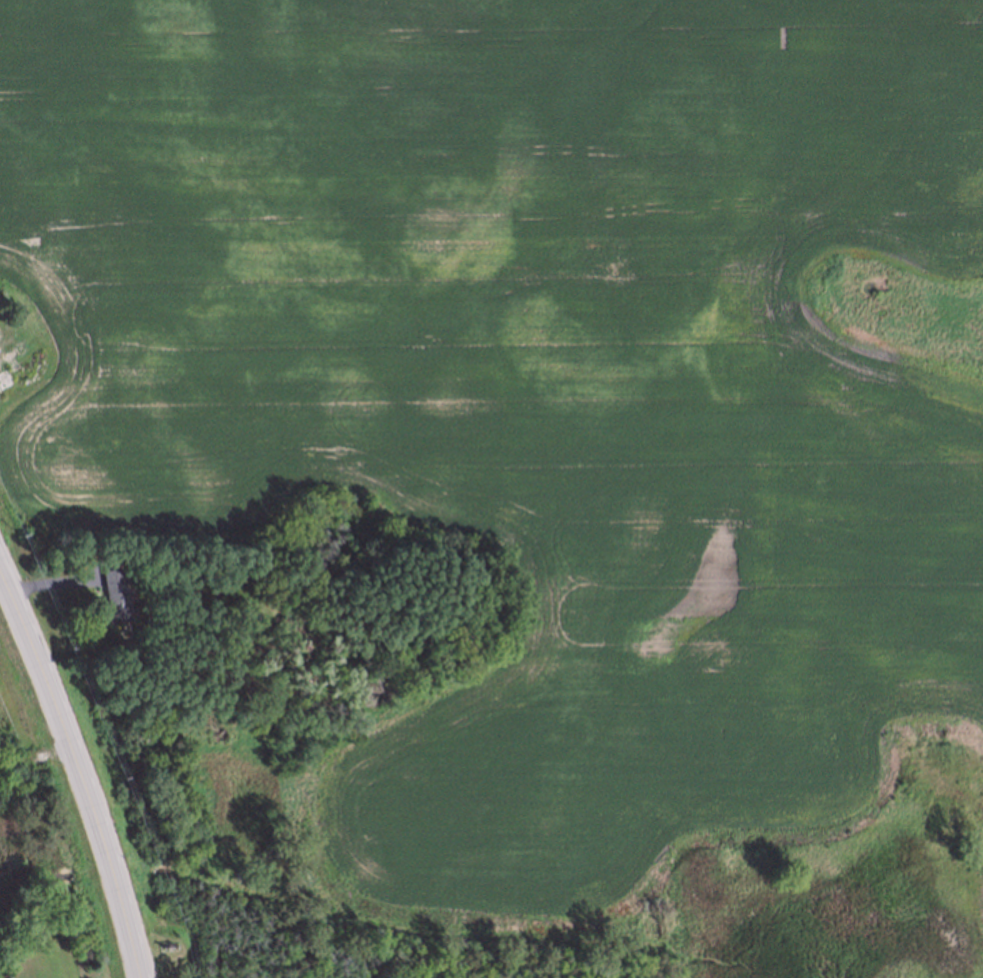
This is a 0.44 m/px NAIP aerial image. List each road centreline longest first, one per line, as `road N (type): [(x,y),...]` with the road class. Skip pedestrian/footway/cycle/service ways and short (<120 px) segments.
road 1 (primary): [(0,573),(81,769),(141,977)]

